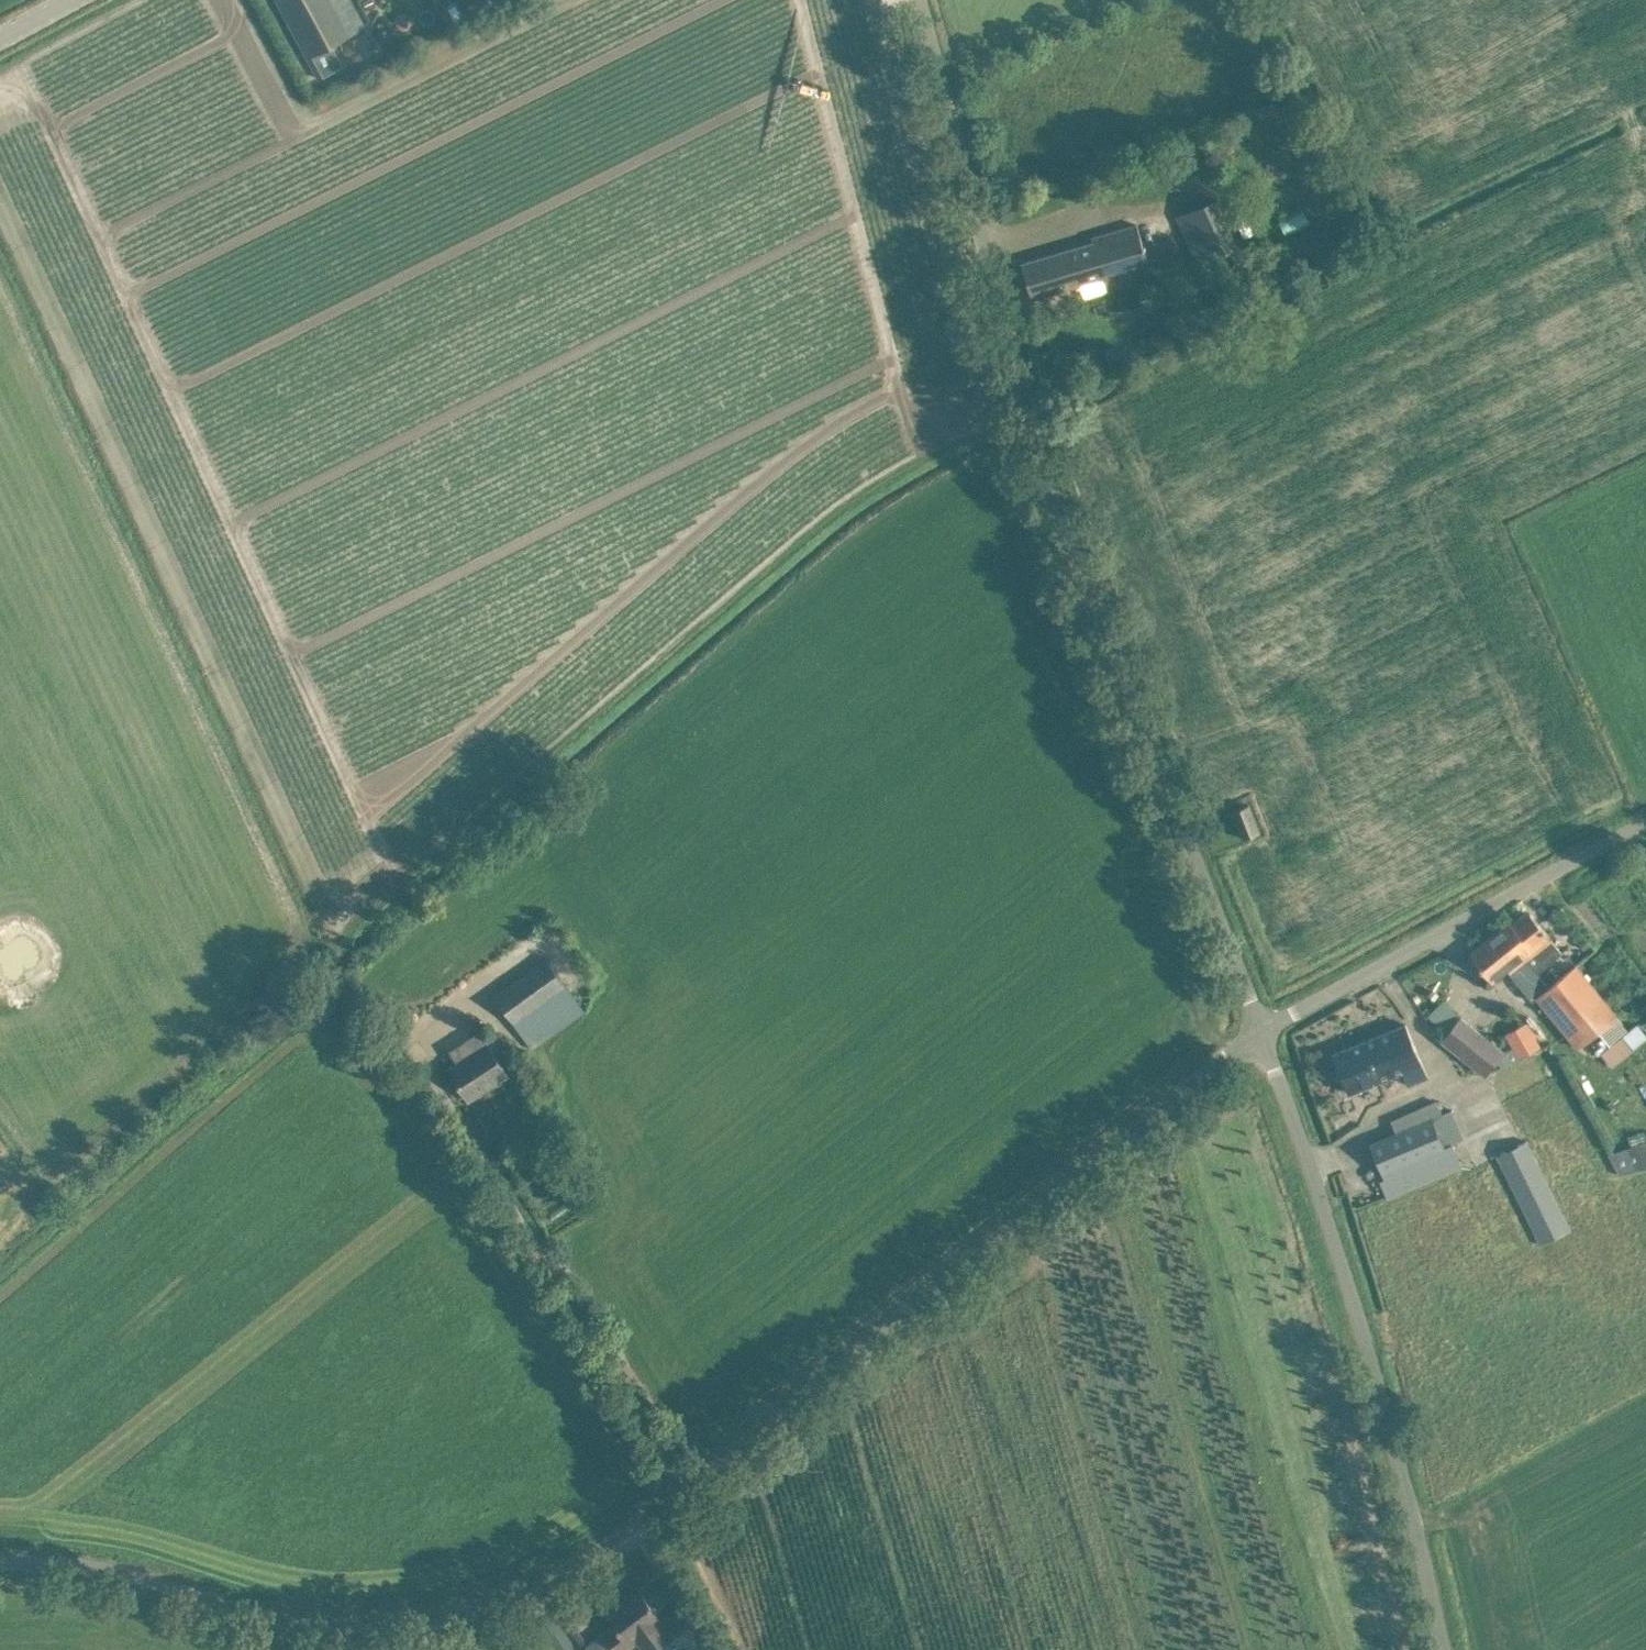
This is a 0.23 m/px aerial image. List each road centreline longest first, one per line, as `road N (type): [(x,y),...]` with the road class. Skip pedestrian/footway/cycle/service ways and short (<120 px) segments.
road 1 (unclassified): [(0,1557),(146,1573),(341,1614),(460,1606),(530,1577),(1259,1031)]
road 2 (unclassified): [(1259,1031),(1068,548),(922,0)]
road 3 (unclassified): [(1437,1649),(1357,1332),(1259,1031)]
road 4 (unclassified): [(1259,1031),(1645,819)]

